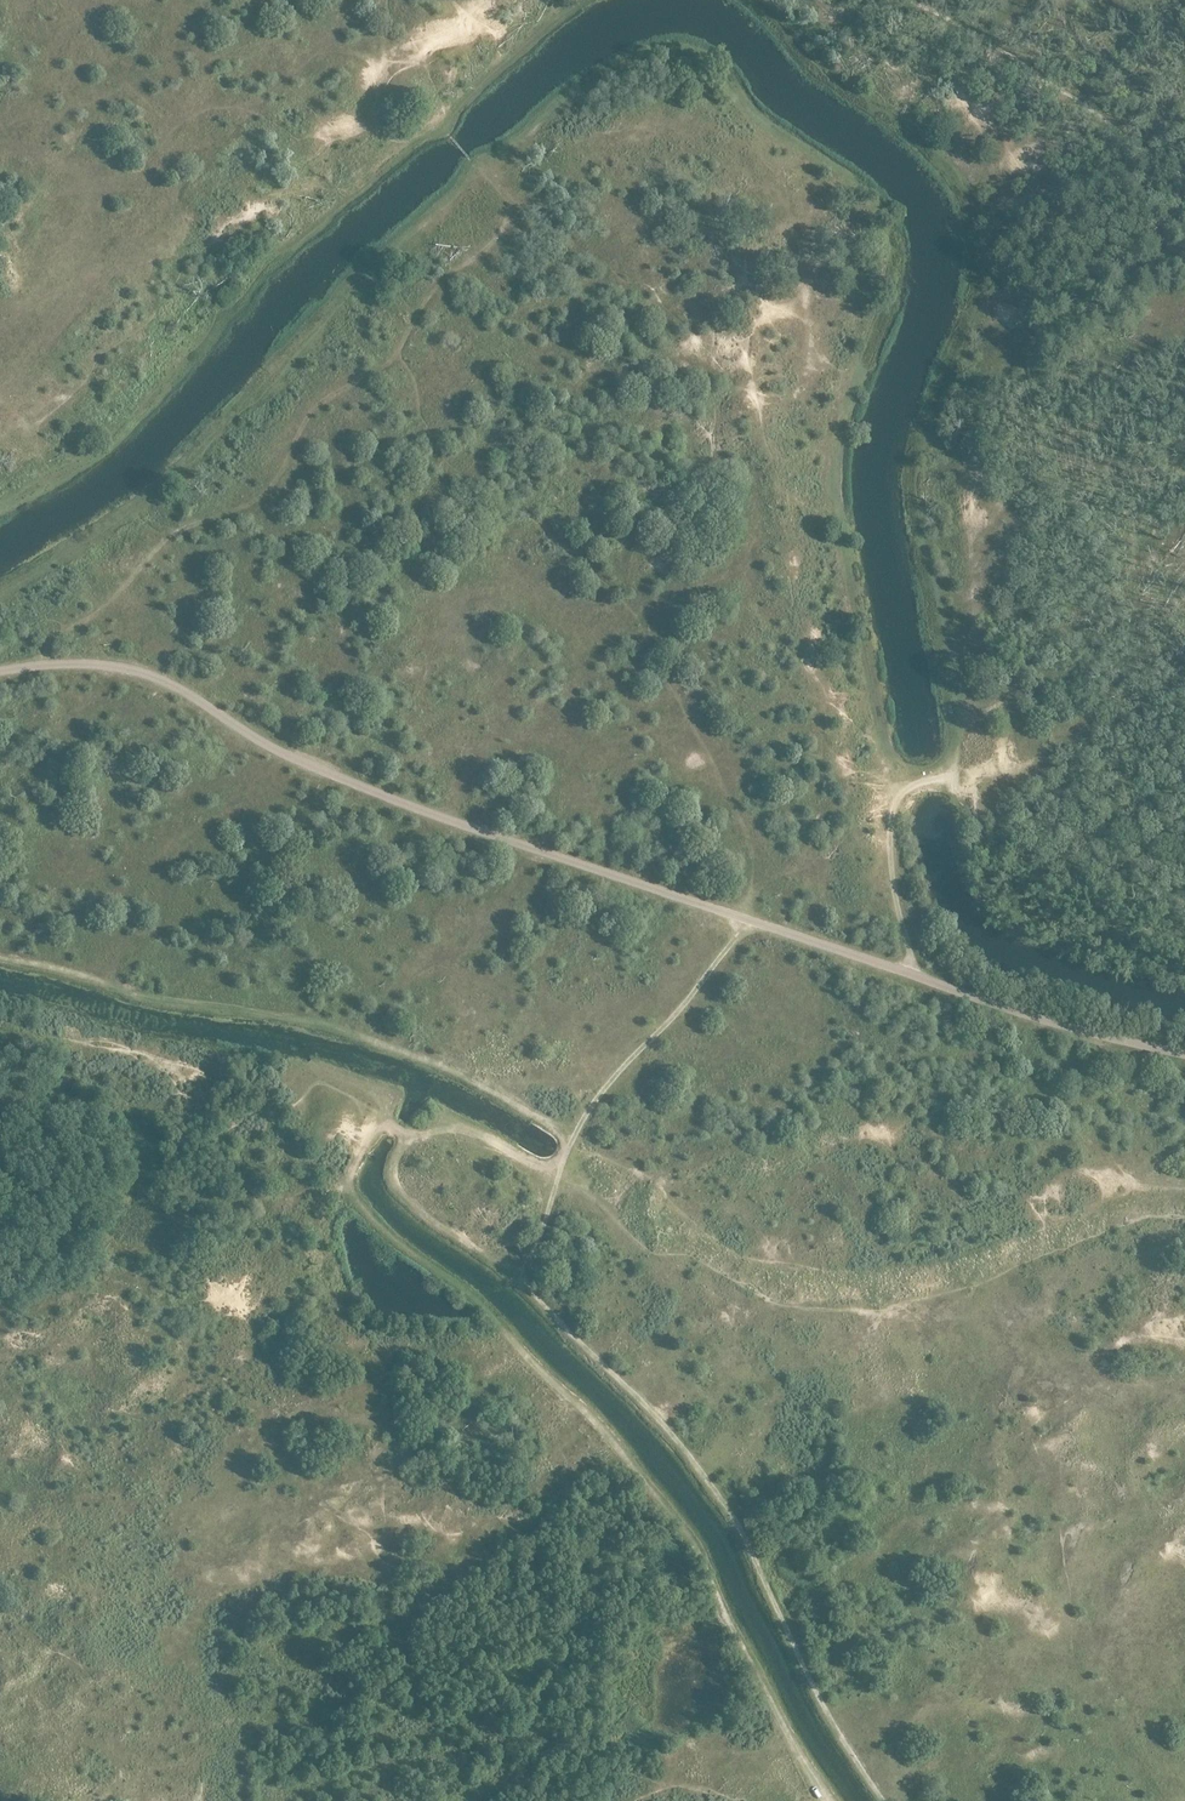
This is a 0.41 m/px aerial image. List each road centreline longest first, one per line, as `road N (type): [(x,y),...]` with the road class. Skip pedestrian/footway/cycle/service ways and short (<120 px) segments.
road 1 (track): [(1184,1053),(1016,1011),(451,821),(282,753),(147,675),(81,663),(33,666)]
road 2 (track): [(744,918),(684,1006),(595,1100),(560,1172)]
road 3 (track): [(959,774),(911,789),(895,814),(894,879),(912,974)]

